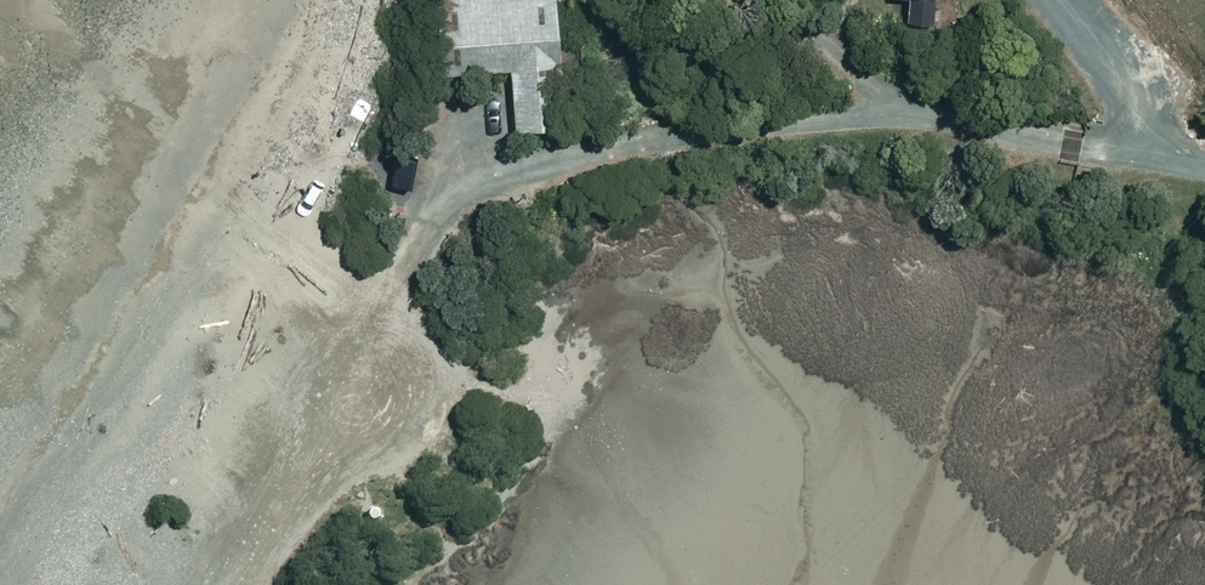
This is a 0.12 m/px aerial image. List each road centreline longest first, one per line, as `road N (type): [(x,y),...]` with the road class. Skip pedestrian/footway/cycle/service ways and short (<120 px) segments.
road 1 (track): [(391,295),(496,180),(673,148),(956,124),(1204,171)]
road 2 (unclassified): [(391,295),(214,584)]
road 3 (track): [(1156,159),(1034,0)]

